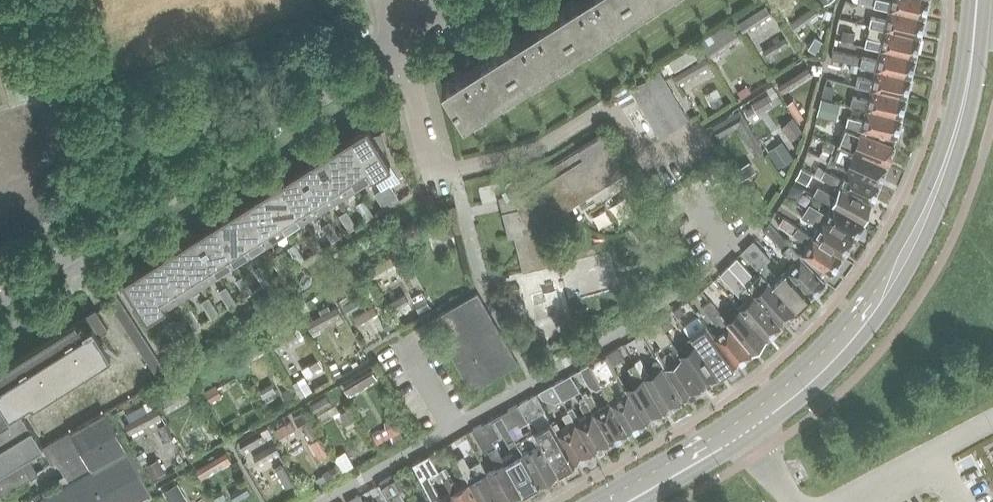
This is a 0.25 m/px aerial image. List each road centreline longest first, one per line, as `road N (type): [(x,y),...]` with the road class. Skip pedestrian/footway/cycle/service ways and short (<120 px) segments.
road 1 (secondary): [(626,501),(777,410),(835,358),(886,295),(926,221),(953,148),(977,0)]
road 2 (residential): [(321,501),(645,317),(762,223)]
road 3 (residential): [(0,301),(400,47)]
road 4 (residential): [(696,132),(647,161),(613,109),(598,109),(535,150),(433,170),(400,47)]

